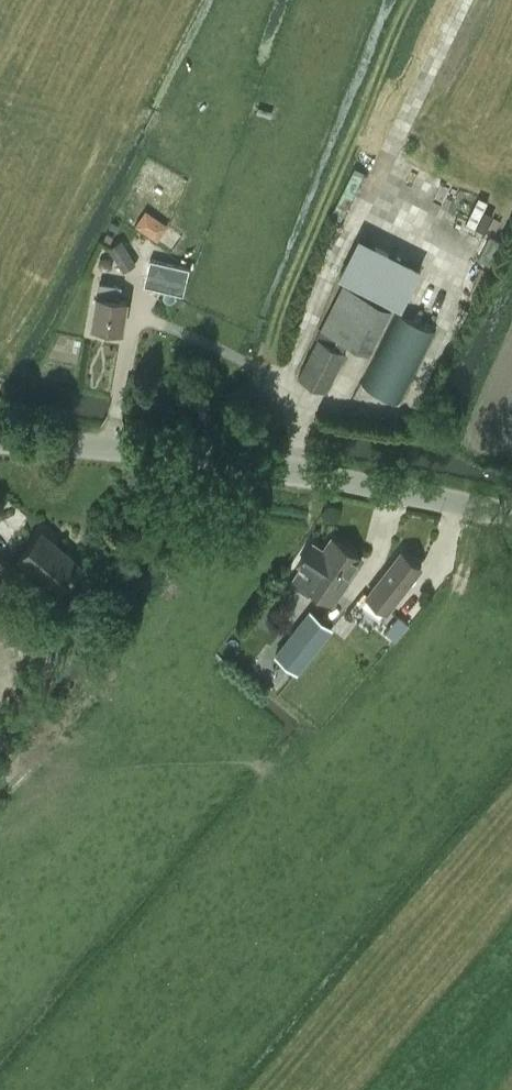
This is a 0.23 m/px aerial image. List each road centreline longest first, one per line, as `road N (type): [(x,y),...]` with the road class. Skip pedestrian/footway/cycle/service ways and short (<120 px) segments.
road 1 (track): [(281,473),(312,400),(265,373),(415,0)]
road 2 (unclassified): [(511,517),(55,436),(0,435)]
road 3 (track): [(265,373),(144,324)]

